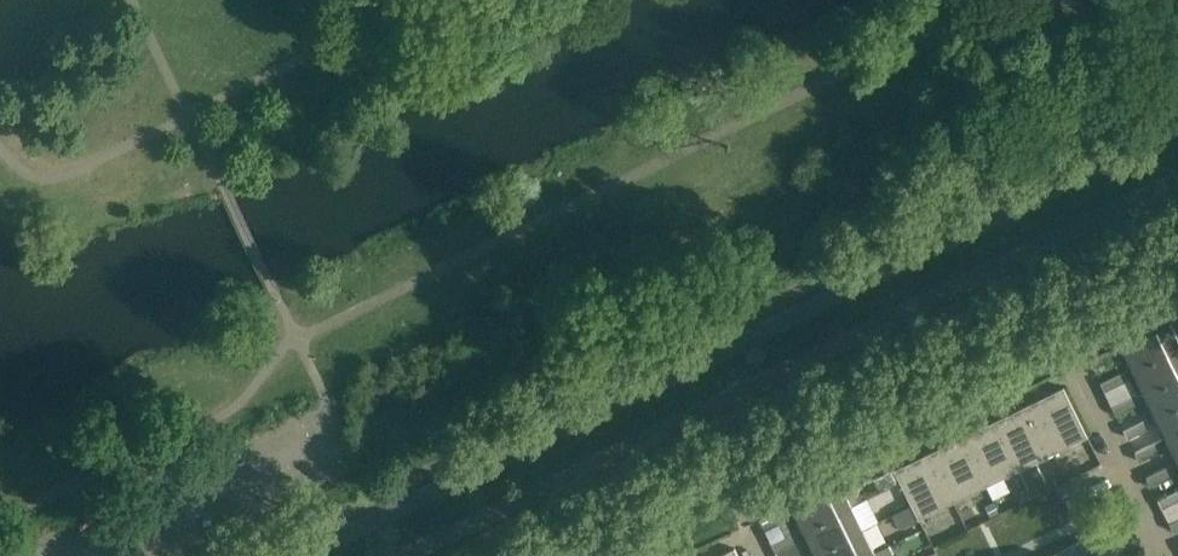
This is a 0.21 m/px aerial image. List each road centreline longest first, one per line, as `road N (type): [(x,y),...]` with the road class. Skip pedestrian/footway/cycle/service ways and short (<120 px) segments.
road 1 (tertiary): [(1177,125),(299,555)]
road 2 (tertiary): [(412,555),(1177,179)]
road 3 (residential): [(1168,555),(1082,370)]

